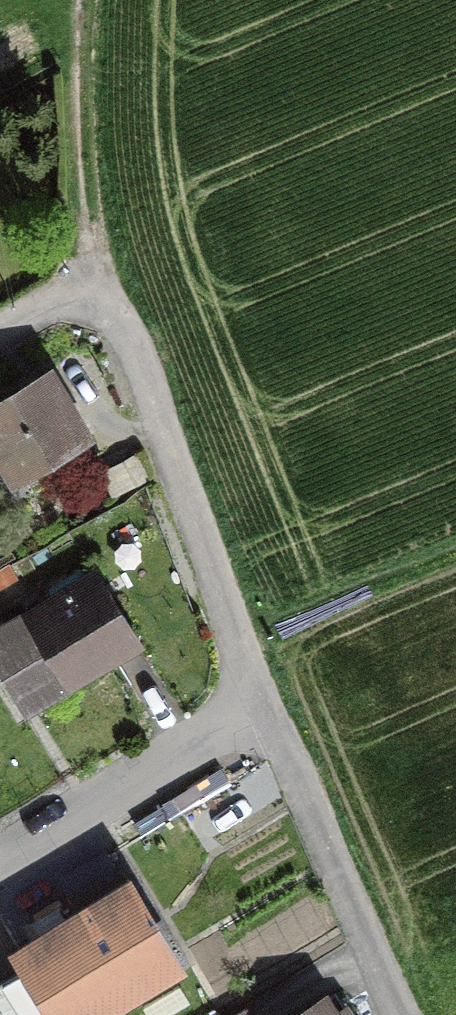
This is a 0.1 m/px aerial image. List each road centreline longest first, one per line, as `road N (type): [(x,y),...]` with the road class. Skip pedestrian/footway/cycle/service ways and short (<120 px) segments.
road 1 (residential): [(262,706),(102,283),(0,342)]
road 2 (residential): [(398,1014),(262,706)]
road 3 (residential): [(0,864),(262,706)]
road 4 (track): [(102,283),(86,129),(86,0)]

